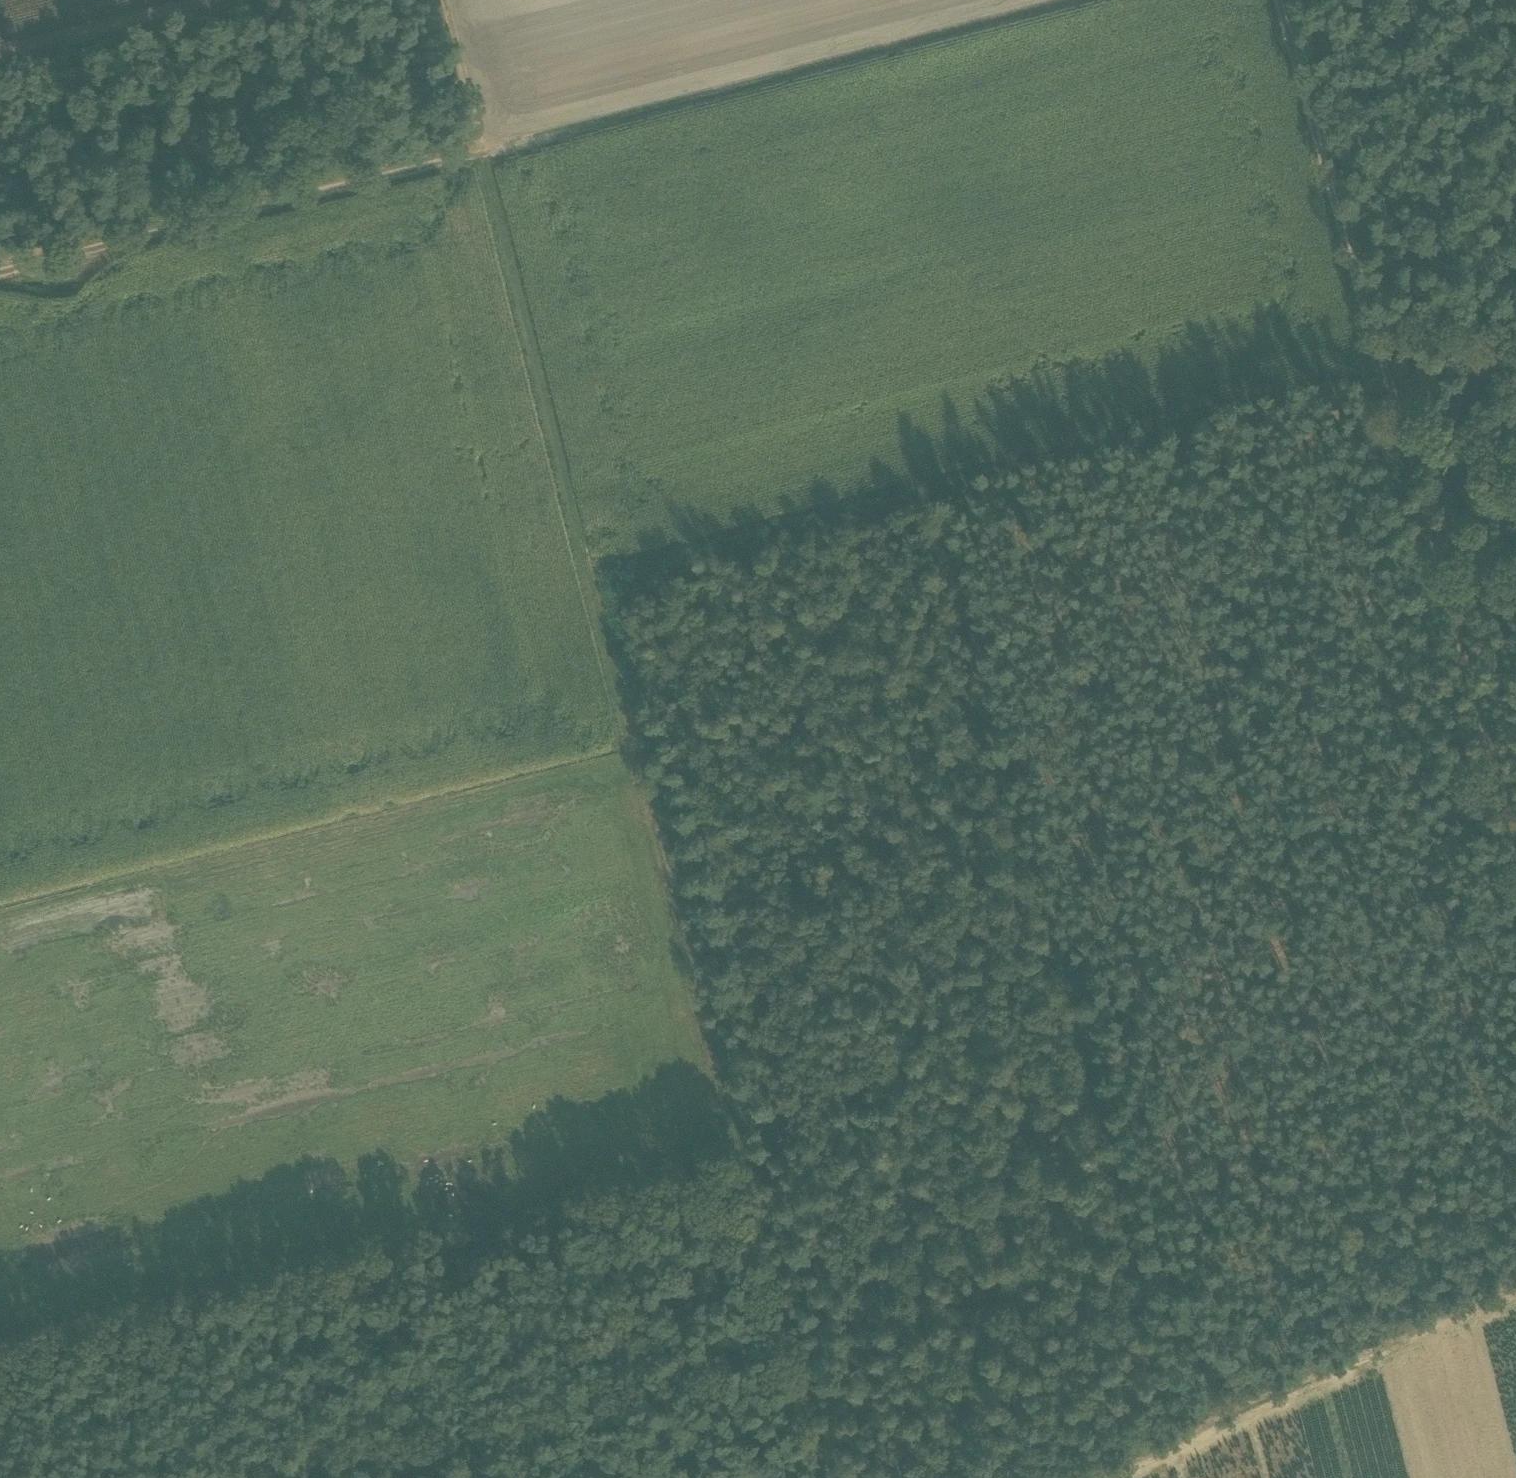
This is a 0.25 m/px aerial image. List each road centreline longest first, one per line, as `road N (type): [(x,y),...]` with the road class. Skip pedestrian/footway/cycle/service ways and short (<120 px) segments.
road 1 (track): [(835,1477),(490,146)]
road 2 (track): [(1515,558),(1403,391),(1288,0)]
road 3 (track): [(490,146),(1034,0)]
road 4 (track): [(490,146),(0,271)]
road 5 (track): [(1424,421),(1429,480),(1515,827)]
road 6 (track): [(490,146),(449,0)]

